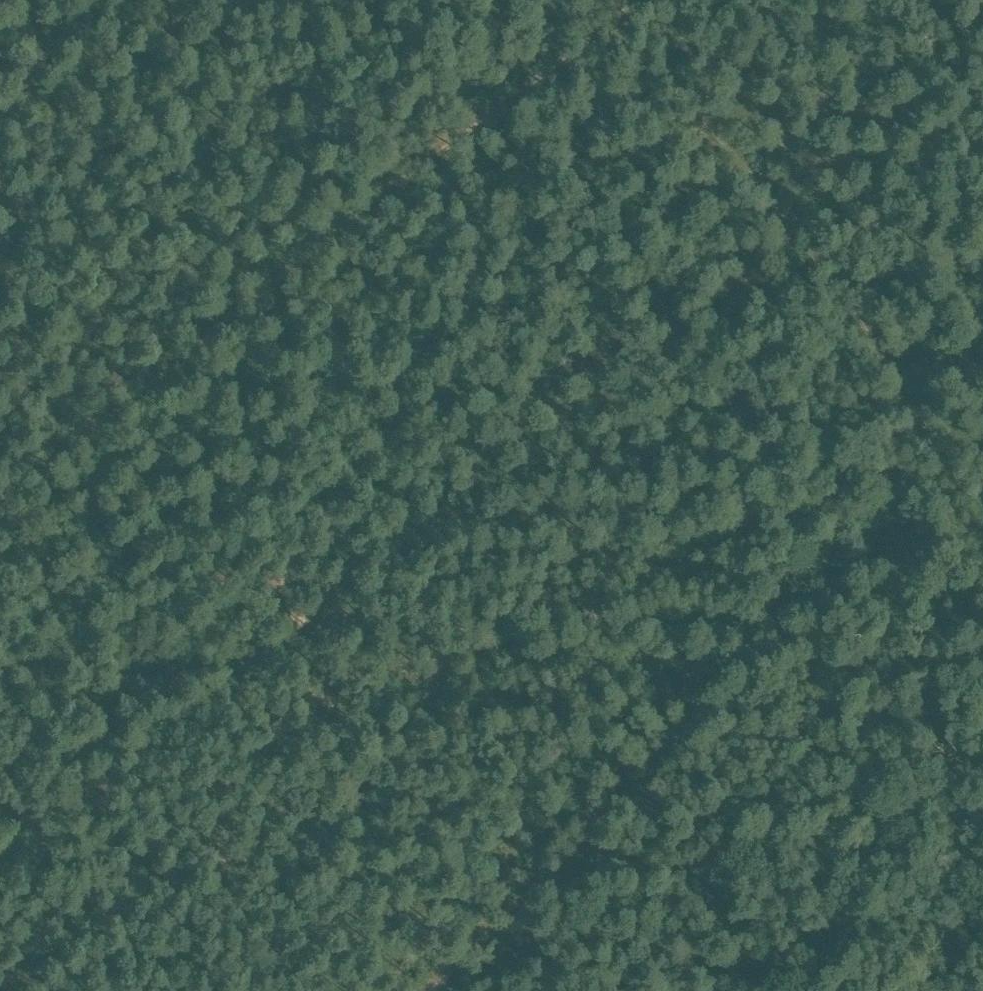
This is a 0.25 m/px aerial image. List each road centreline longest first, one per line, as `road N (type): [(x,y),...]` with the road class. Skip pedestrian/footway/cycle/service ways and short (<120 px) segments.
road 1 (track): [(0,496),(609,23)]
road 2 (track): [(905,552),(851,576),(776,635),(430,990)]
road 3 (track): [(955,483),(869,333),(806,247),(609,23)]

